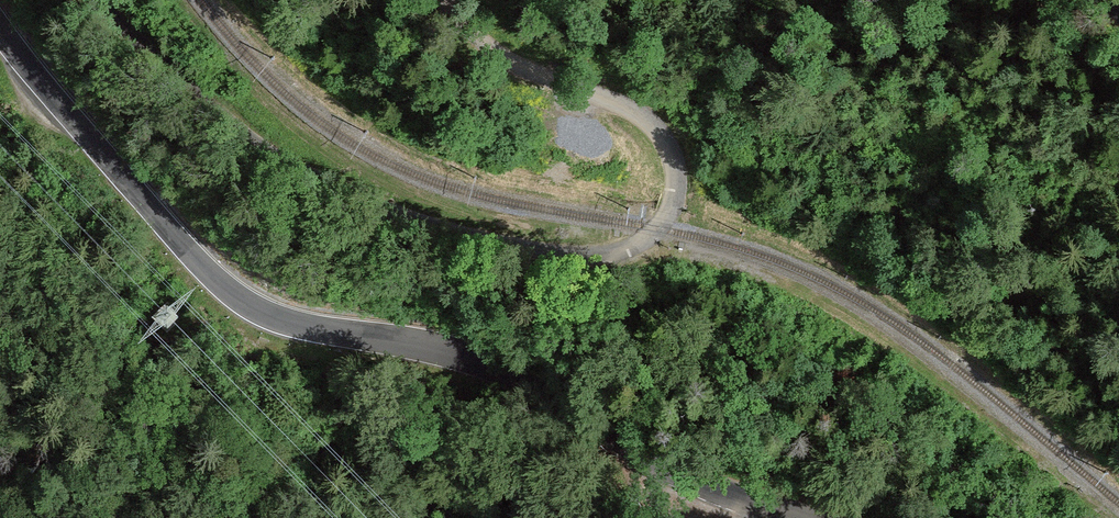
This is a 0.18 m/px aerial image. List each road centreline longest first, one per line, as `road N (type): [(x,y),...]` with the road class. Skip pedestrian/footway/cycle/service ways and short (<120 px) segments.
road 1 (unclassified): [(445,0),(518,67),(610,99),(653,125),(672,154),(676,191),(646,239),(582,257),(454,234),(397,213),(280,159),(232,125),(99,0)]
road 2 (tertiary): [(798,517),(647,460),(524,379),(481,362),(307,328),(241,301),(0,31)]

